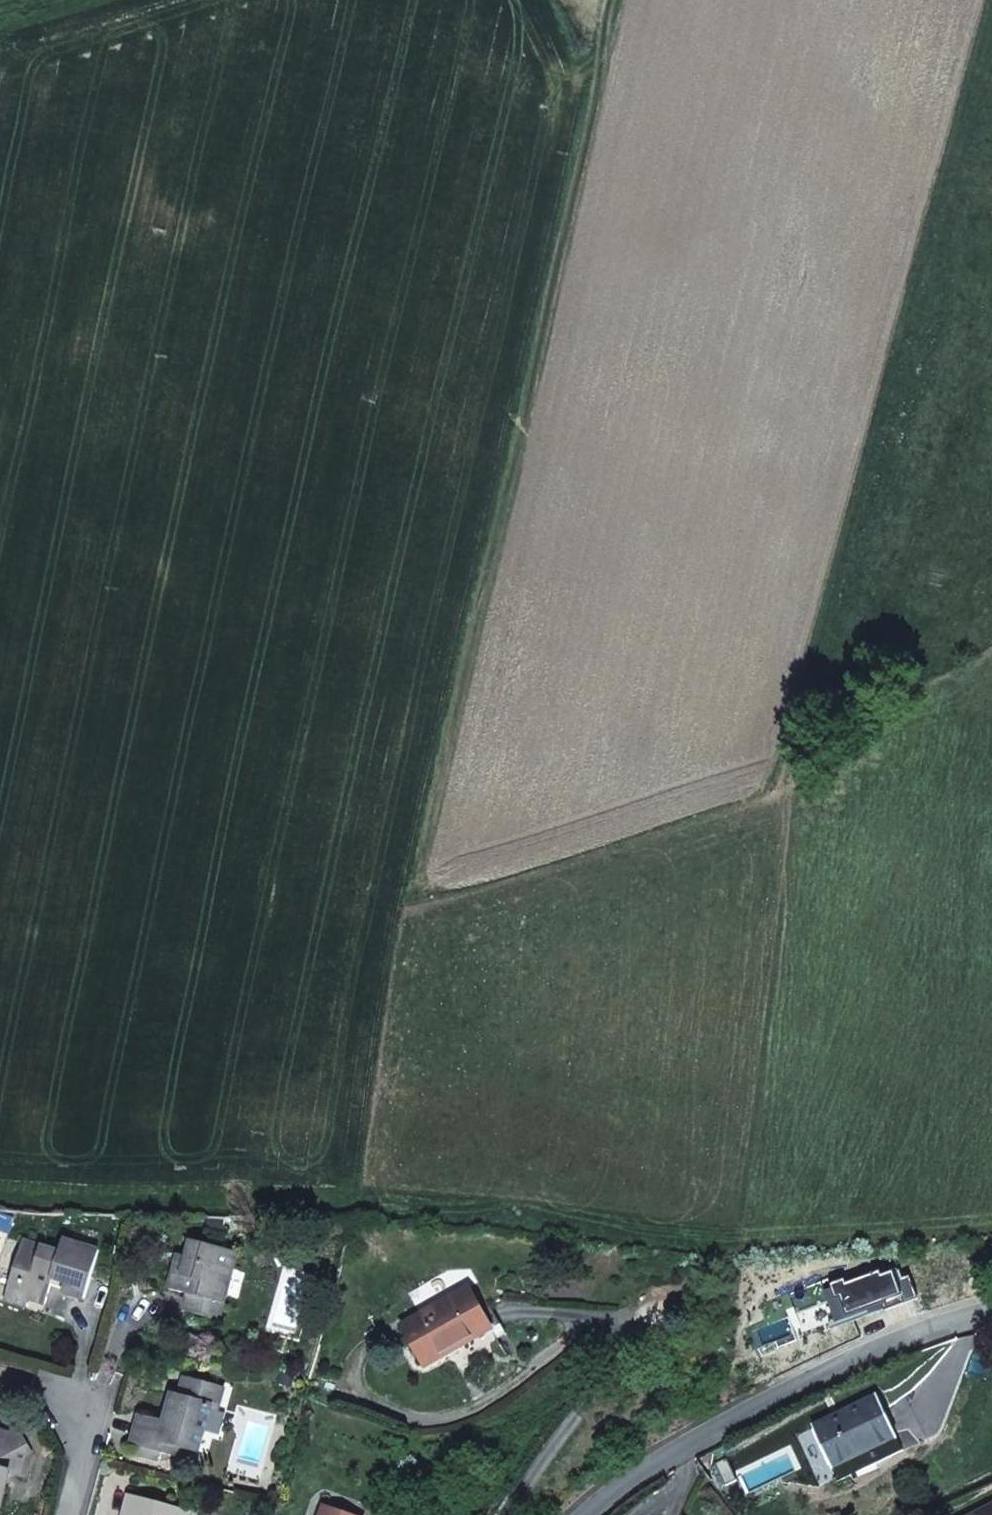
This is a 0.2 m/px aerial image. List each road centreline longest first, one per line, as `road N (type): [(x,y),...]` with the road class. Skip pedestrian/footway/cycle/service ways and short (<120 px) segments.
road 1 (residential): [(591,1514),(683,1438),(904,1331),(991,1305)]

